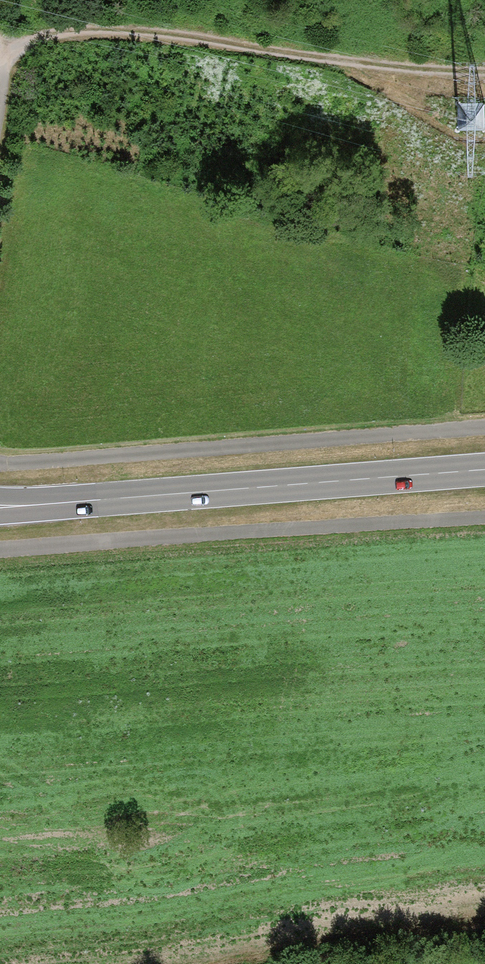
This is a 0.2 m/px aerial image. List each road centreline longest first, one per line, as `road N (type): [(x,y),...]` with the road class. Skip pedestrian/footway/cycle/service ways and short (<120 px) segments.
road 1 (track): [(484,421),(0,462)]
road 2 (track): [(3,47),(91,30),(183,32),(484,73)]
road 3 (track): [(0,555),(484,522)]
road 4 (secondary): [(484,474),(64,505)]

